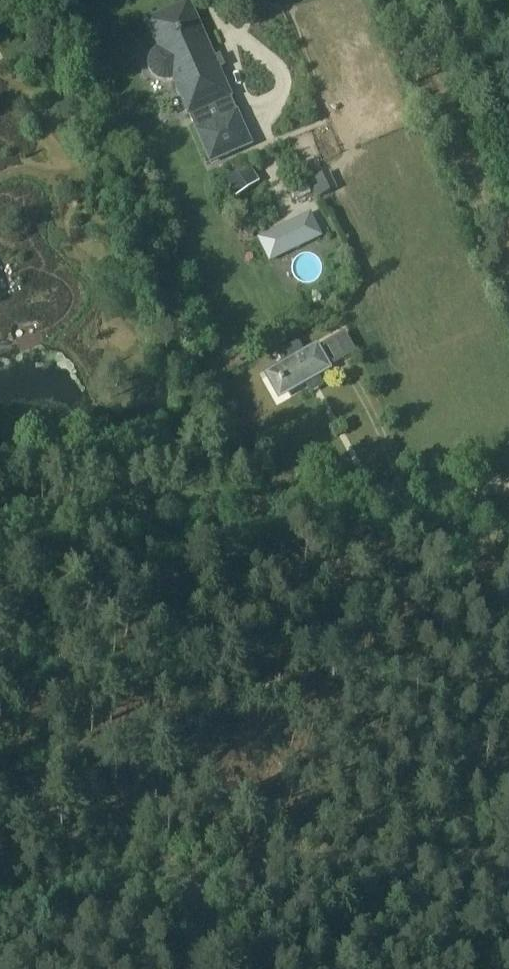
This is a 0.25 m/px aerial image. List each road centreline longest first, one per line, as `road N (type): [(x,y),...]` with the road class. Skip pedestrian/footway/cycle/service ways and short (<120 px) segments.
road 1 (track): [(508,484),(0,524)]
road 2 (track): [(227,880),(261,869),(508,848)]
road 3 (track): [(0,902),(227,880)]

